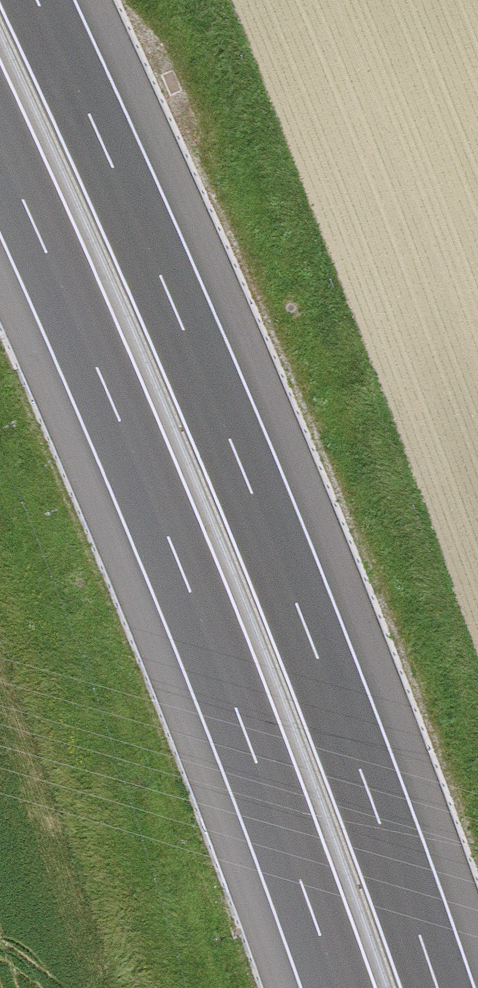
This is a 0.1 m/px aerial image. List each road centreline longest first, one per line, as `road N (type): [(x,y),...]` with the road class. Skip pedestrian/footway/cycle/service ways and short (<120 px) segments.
road 1 (motorway): [(437,987),(252,492),(37,0)]
road 2 (motorway): [(0,149),(165,531),(338,987)]

